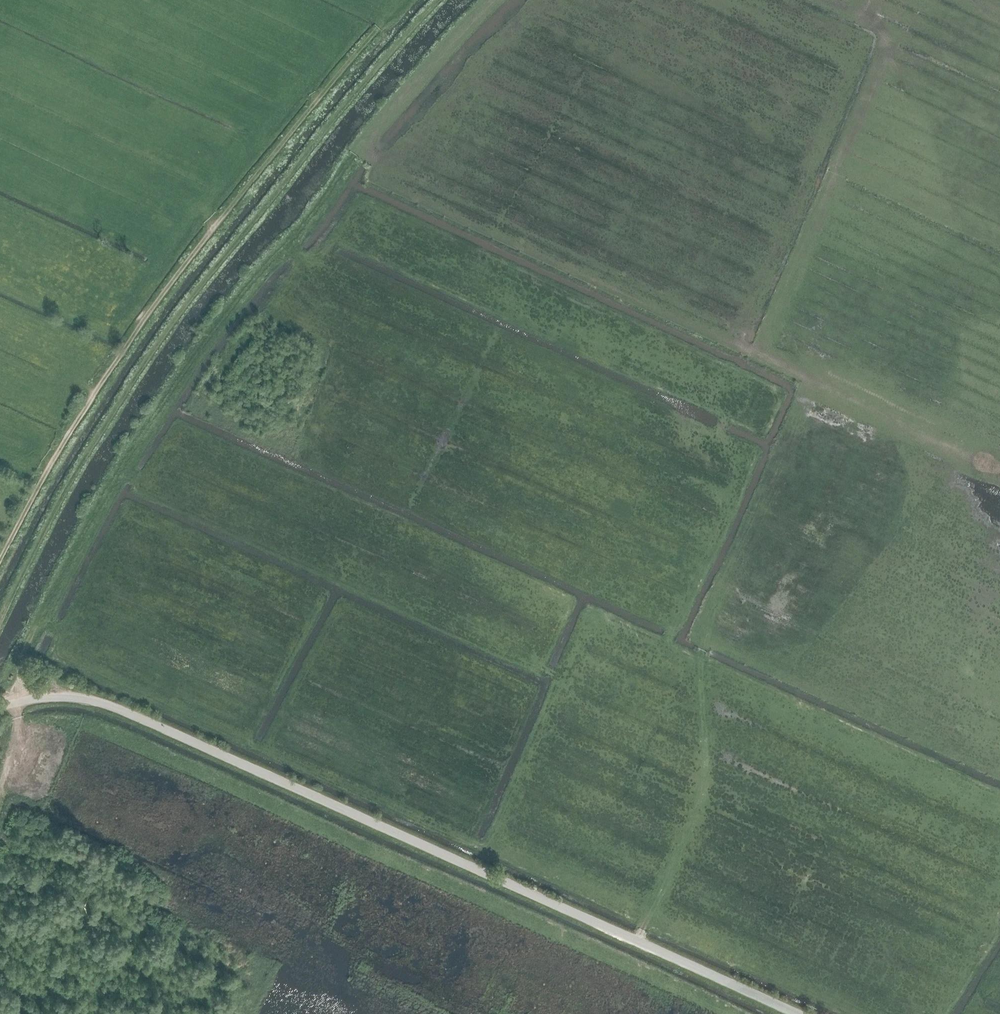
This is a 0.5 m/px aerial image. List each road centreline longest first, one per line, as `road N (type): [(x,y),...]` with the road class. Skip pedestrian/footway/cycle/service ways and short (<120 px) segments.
road 1 (unclassified): [(795,1013),(100,703),(57,696),(0,705)]
road 2 (track): [(0,621),(61,496),(169,325),(384,53),(437,0)]

